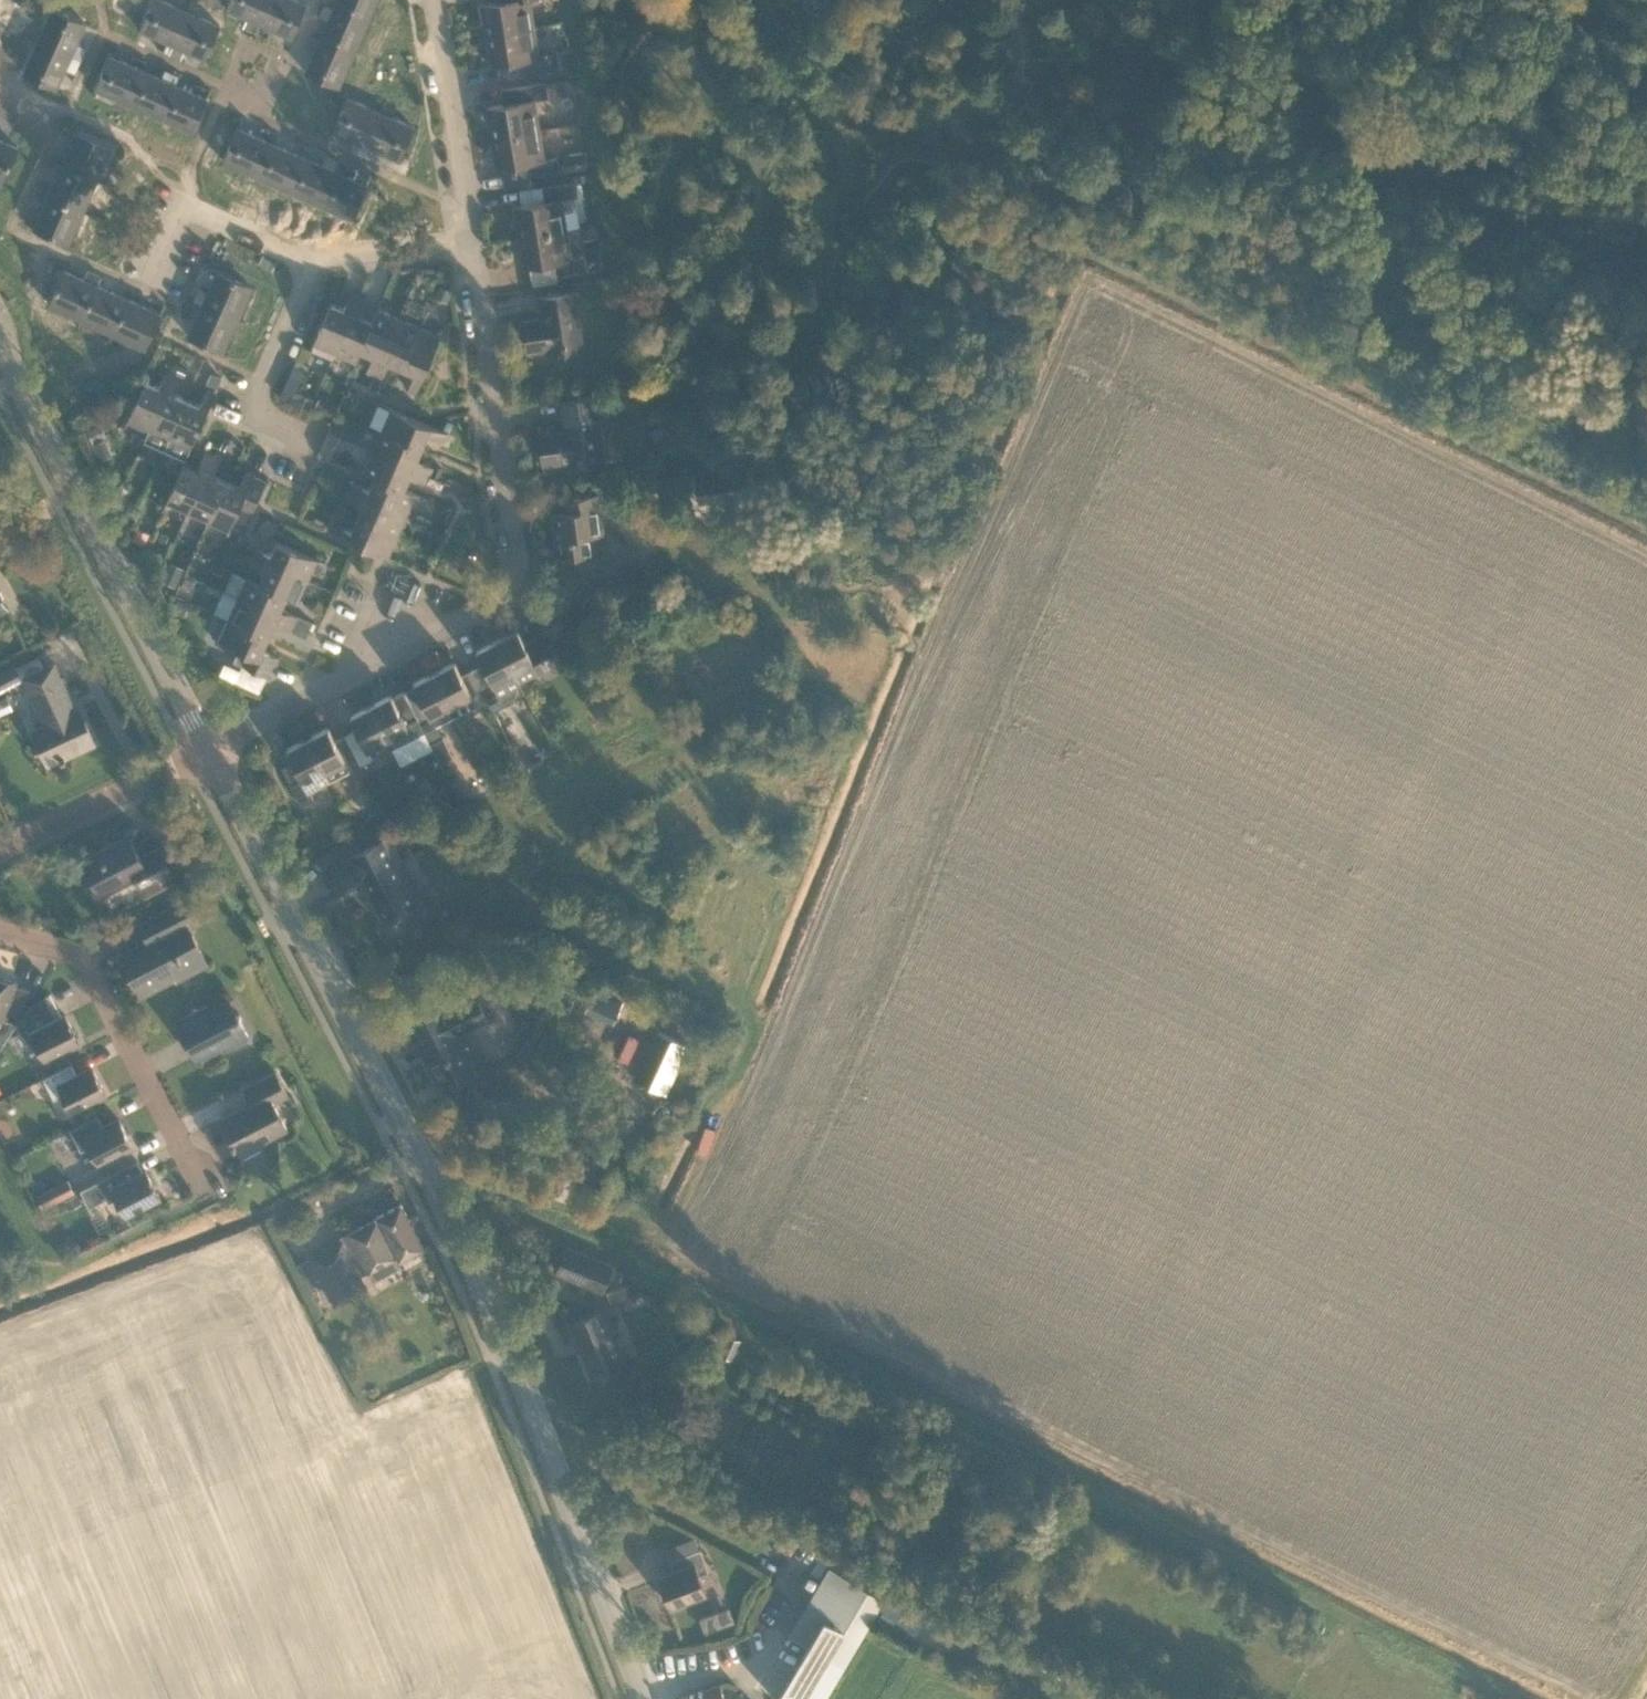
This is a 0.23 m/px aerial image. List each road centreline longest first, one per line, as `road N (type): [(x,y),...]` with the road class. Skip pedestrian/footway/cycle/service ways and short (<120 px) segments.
road 1 (tertiary): [(643,1698),(477,1280),(212,747)]
road 2 (residential): [(212,747),(514,598),(522,578),(471,242)]
road 3 (tertiary): [(212,747),(0,341)]
road 4 (residential): [(205,1190),(92,964),(68,947),(0,930)]
road 5 (residential): [(471,242),(433,0)]
road 6 (residential): [(0,844),(212,747)]
road 7 (residential): [(307,438),(250,413),(310,263)]
road 8 (residential): [(310,263),(185,206),(154,276)]
road 9 (residential): [(310,263),(471,242)]

